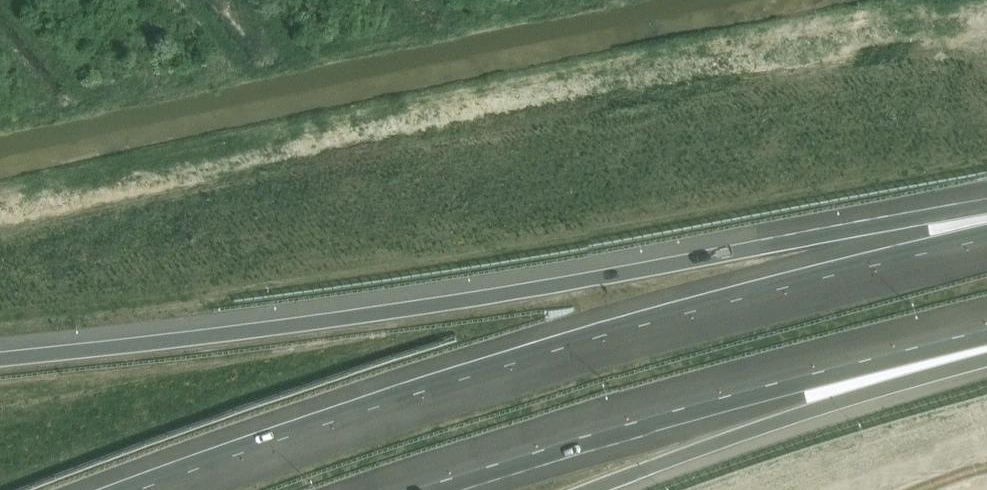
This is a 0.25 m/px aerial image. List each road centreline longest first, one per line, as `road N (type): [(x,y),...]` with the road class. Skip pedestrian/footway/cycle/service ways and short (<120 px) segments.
road 1 (motorway): [(986,212),(587,282),(0,359)]
road 2 (motorway): [(986,253),(521,372),(165,489)]
road 3 (motorway): [(417,489),(986,325)]
road 4 (motorway): [(603,489),(810,415),(986,366)]

